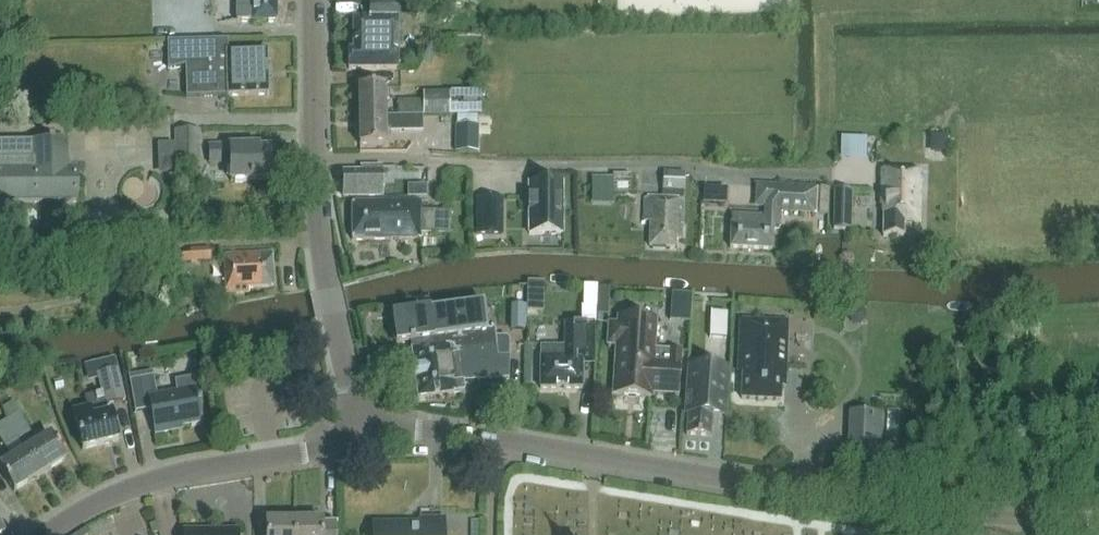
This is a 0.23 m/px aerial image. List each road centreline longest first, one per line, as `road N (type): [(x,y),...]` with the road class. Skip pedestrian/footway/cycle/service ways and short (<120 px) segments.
road 1 (tertiary): [(1098,519),(974,514),(828,495),(499,440)]
road 2 (residential): [(316,159),(671,164),(817,175)]
road 3 (tertiary): [(48,534),(143,484),(309,452),(360,430)]
road 4 (unclassified): [(360,430),(316,159)]
road 5 (unclassified): [(316,159),(313,0)]
road 6 (tertiary): [(499,440),(360,430)]

